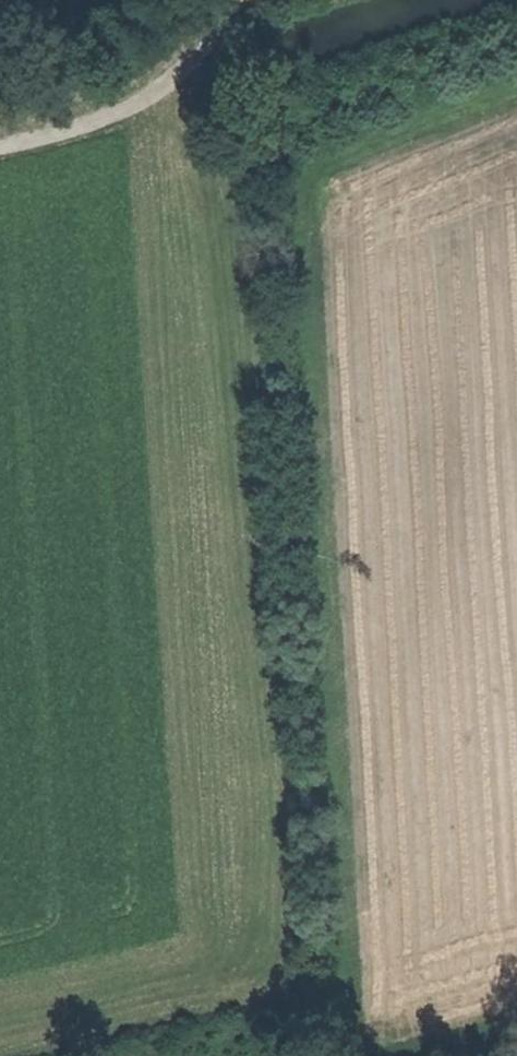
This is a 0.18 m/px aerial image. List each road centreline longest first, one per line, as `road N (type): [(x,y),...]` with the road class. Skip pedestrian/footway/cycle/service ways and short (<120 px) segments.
road 1 (track): [(246,0),(174,76),(128,107),(0,146)]

